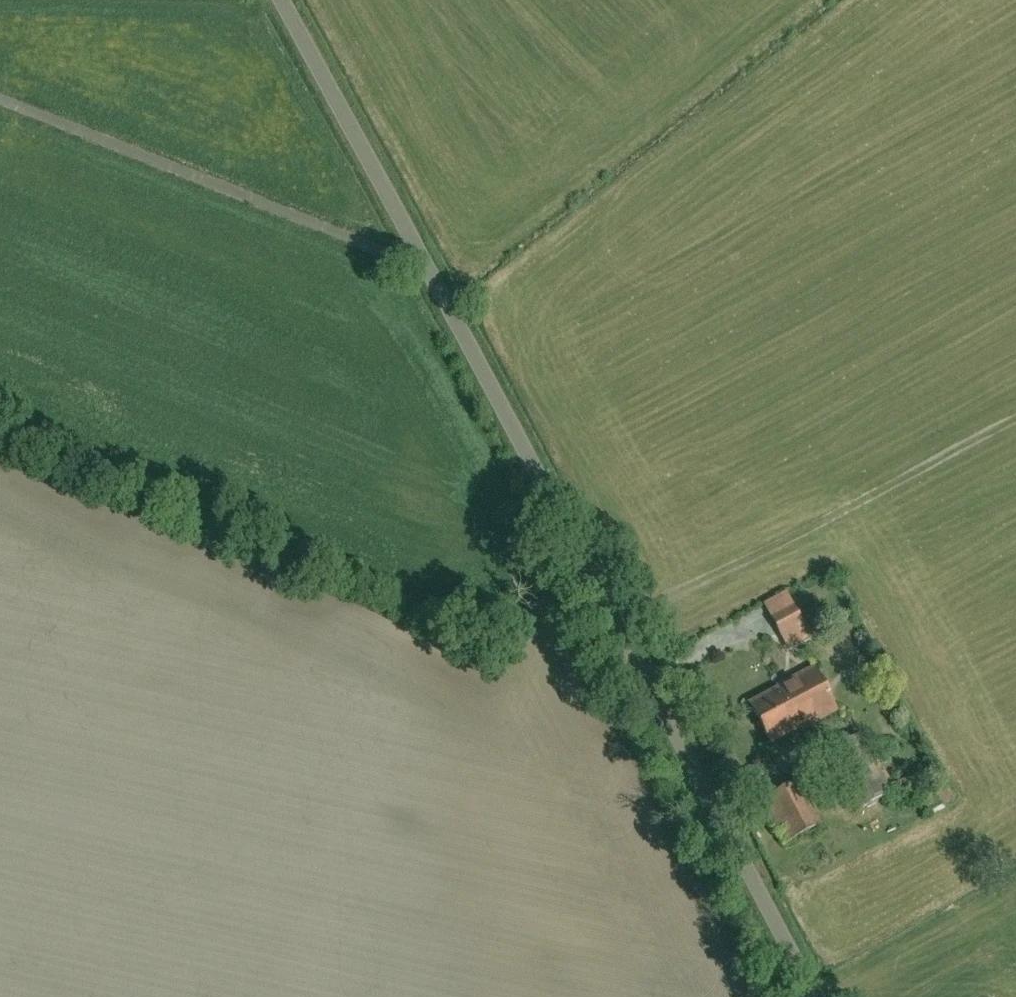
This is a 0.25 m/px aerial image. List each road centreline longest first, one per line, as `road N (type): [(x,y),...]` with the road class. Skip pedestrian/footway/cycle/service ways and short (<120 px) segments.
road 1 (unclassified): [(817,996),(282,0)]

